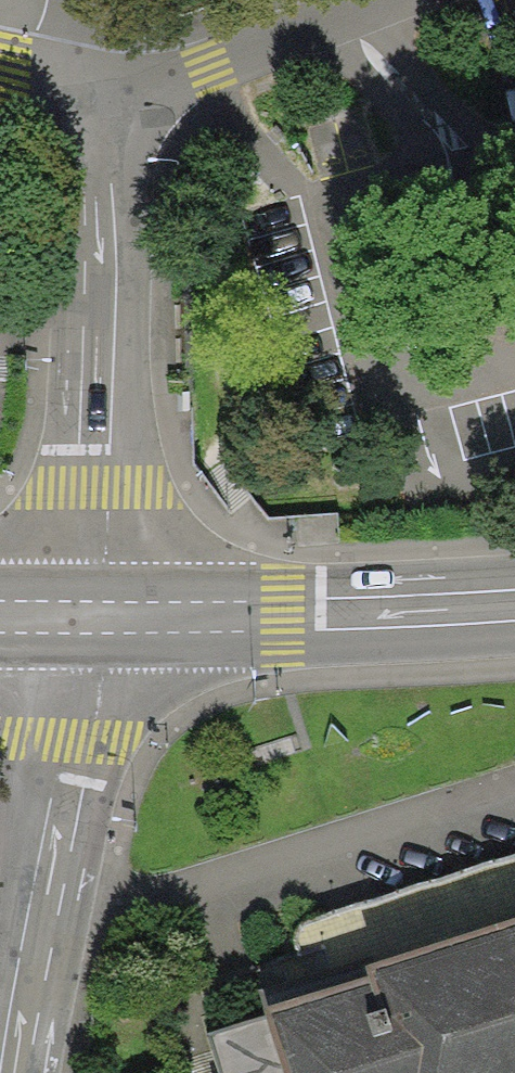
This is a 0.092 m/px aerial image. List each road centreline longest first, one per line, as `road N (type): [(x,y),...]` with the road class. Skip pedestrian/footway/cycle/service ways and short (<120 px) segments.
road 1 (residential): [(89,95),(106,212),(89,618)]
road 2 (residential): [(89,618),(74,746),(10,1072)]
road 3 (primary): [(89,618),(514,610)]
road 4 (residential): [(89,95),(210,68),(384,0)]

